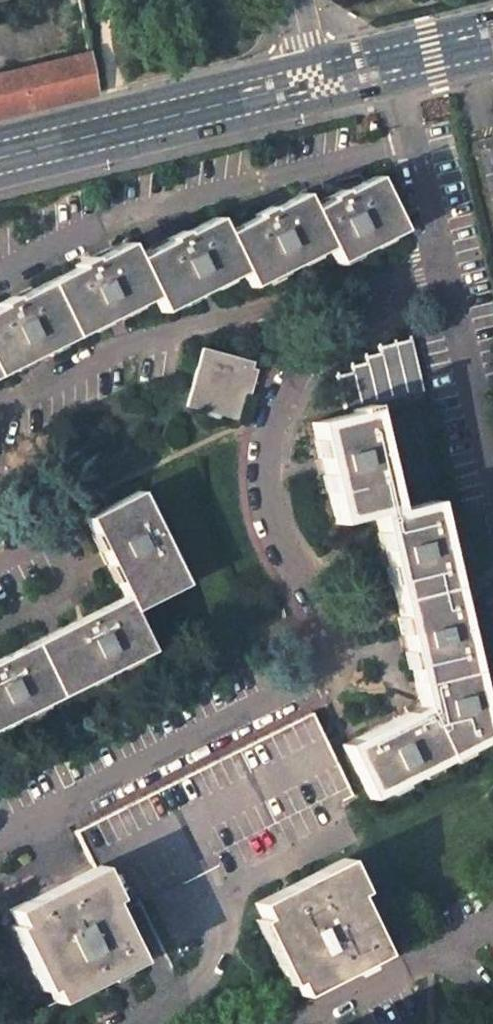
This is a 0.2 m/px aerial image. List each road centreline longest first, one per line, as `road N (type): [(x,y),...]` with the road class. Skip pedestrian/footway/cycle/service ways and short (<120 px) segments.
road 1 (residential): [(446,250),(298,385),(272,444),(267,496),(326,615),(328,660),(317,682),(0,849)]
road 2 (residential): [(0,274),(139,214),(413,136)]
road 3 (secondary): [(311,83),(0,157)]
road 4 (residential): [(446,250),(492,461)]
road 5 (residential): [(307,1023),(492,932)]
road 6 (residential): [(147,1023),(216,974),(223,941),(207,894)]

